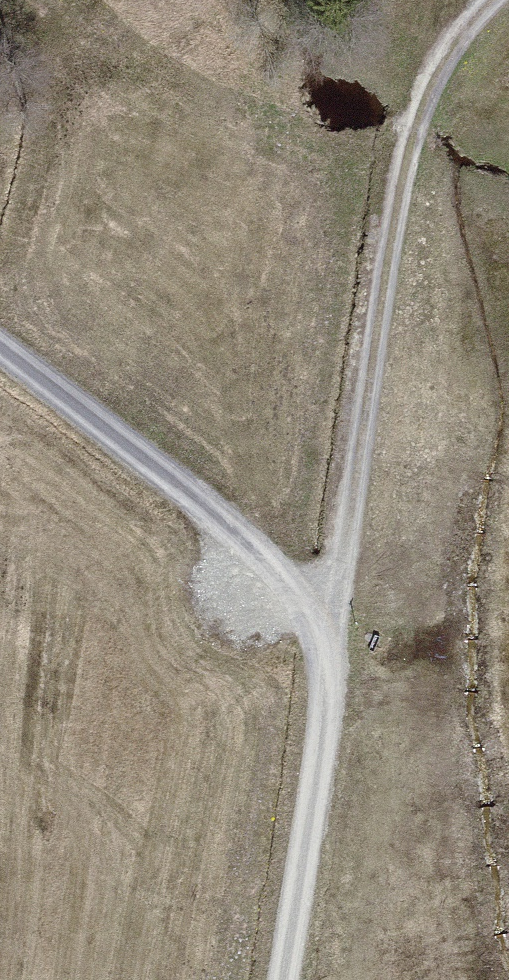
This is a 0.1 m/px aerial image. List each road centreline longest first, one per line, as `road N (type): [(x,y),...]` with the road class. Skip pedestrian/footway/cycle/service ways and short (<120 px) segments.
road 1 (track): [(340,623),(403,141),(457,0)]
road 2 (track): [(340,623),(0,325)]
road 3 (track): [(287,979),(340,623)]

